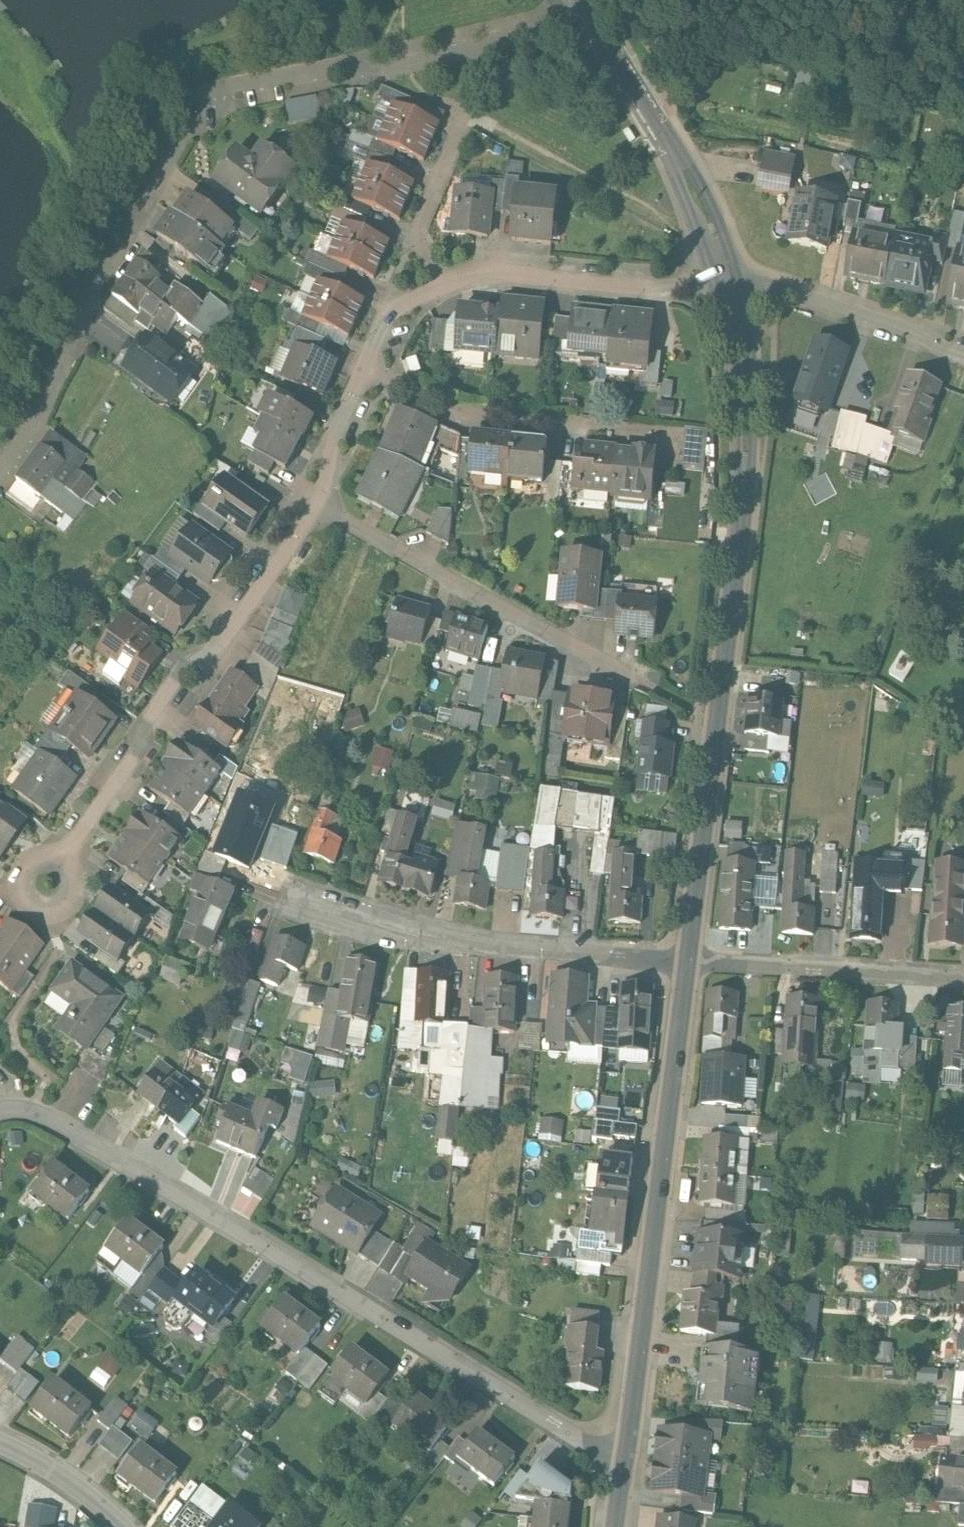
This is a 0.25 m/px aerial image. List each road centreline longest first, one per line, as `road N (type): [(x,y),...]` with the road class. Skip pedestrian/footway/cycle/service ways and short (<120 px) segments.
road 1 (residential): [(0,450),(40,402),(193,116),(265,81),(587,16)]
road 2 (residential): [(621,1464),(49,1117),(0,1111)]
road 3 (tertiary): [(733,282),(747,400),(743,479),(688,957)]
road 4 (tertiary): [(688,957),(621,1464)]
road 5 (residential): [(312,501),(47,886)]
road 6 (residential): [(688,957),(418,931),(281,889)]
road 7 (residential): [(312,501),(635,678)]
road 8 (tertiary): [(587,16),(684,161),(733,282)]
road 9 (residential): [(733,282),(504,266),(441,279)]
road 10 (residential): [(963,974),(688,957)]
road 11 (residential): [(369,371),(463,409),(618,425)]
road 12 (residential): [(963,340),(781,286),(733,282)]
road 13 (residential): [(441,279),(418,235),(424,202),(466,112)]
road 14 (residential): [(117,1526),(27,1456),(0,1446)]
road 15 (residential): [(369,371),(312,501)]
road 16 (residential): [(441,279),(399,299),(369,371)]

